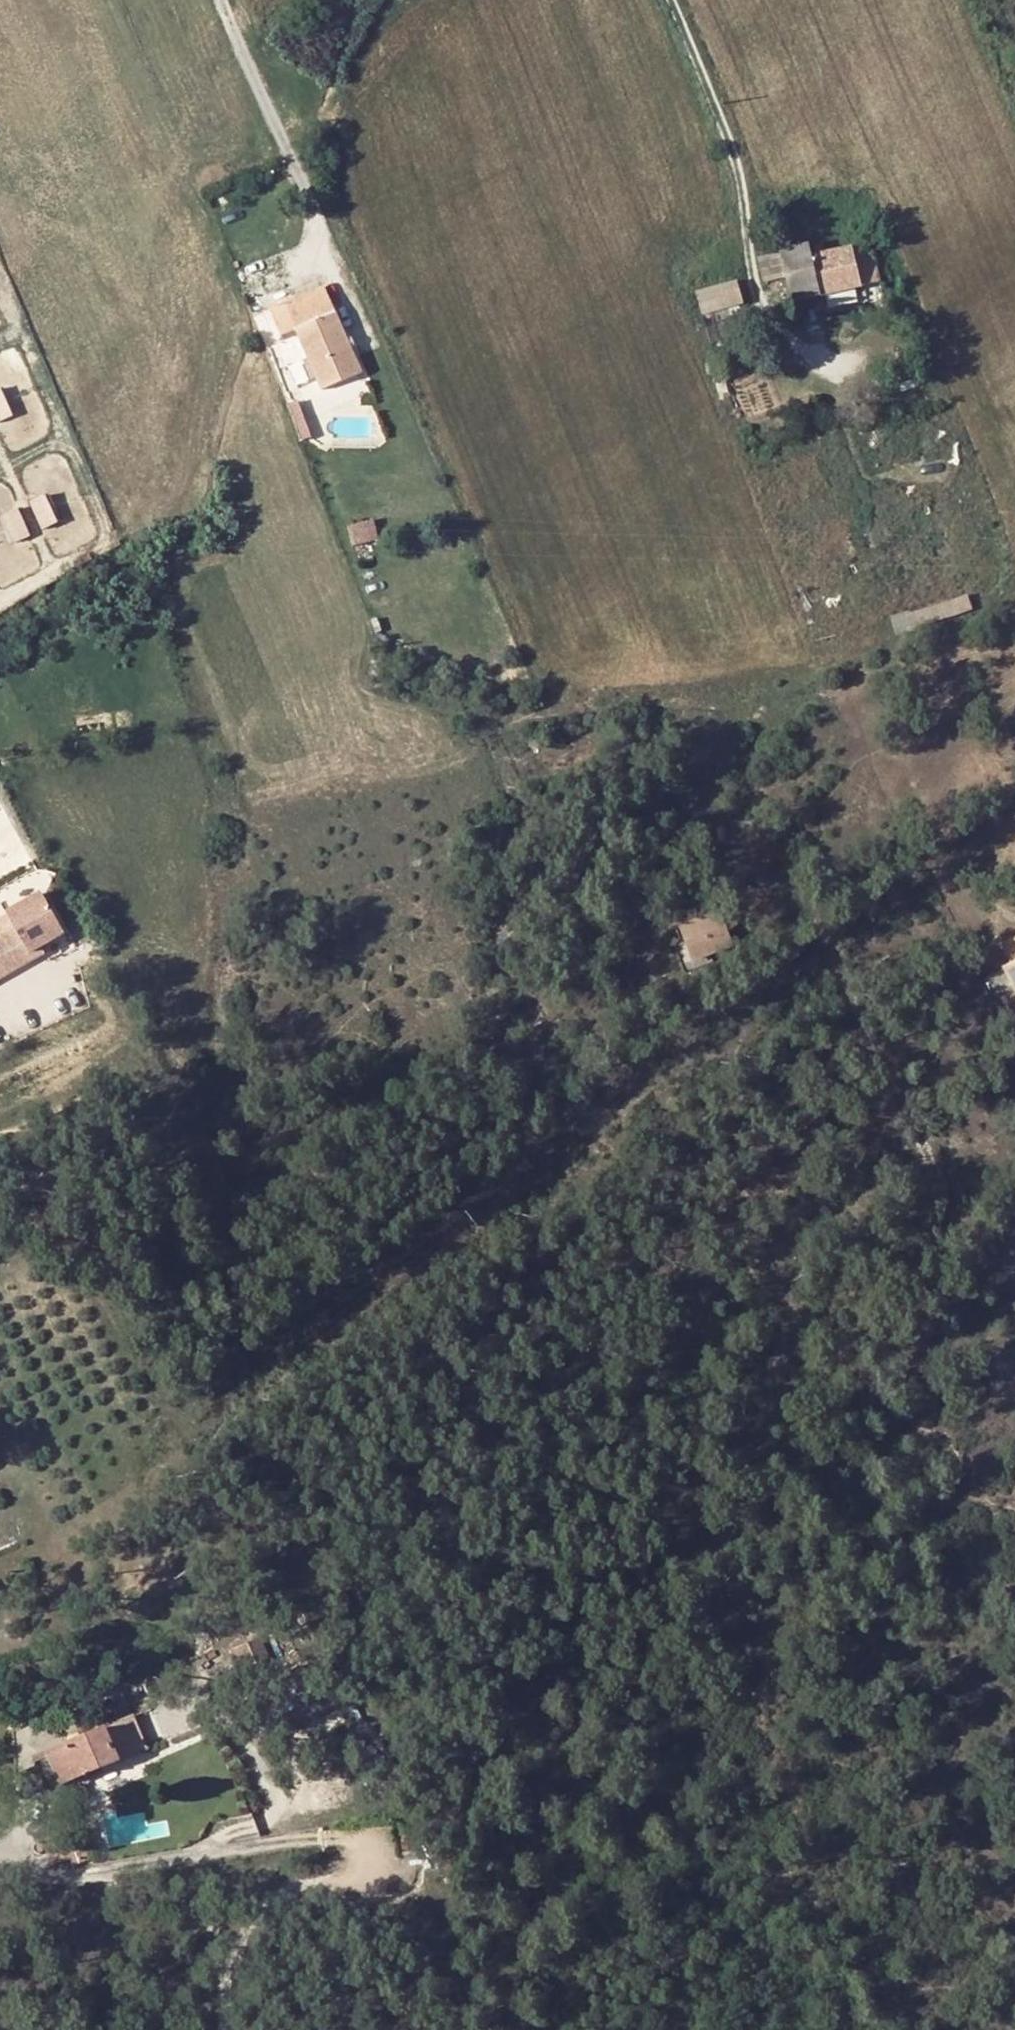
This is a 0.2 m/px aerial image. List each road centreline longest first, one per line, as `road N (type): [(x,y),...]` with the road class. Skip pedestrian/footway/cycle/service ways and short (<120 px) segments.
road 1 (residential): [(0,1861),(81,1876),(326,1835)]

